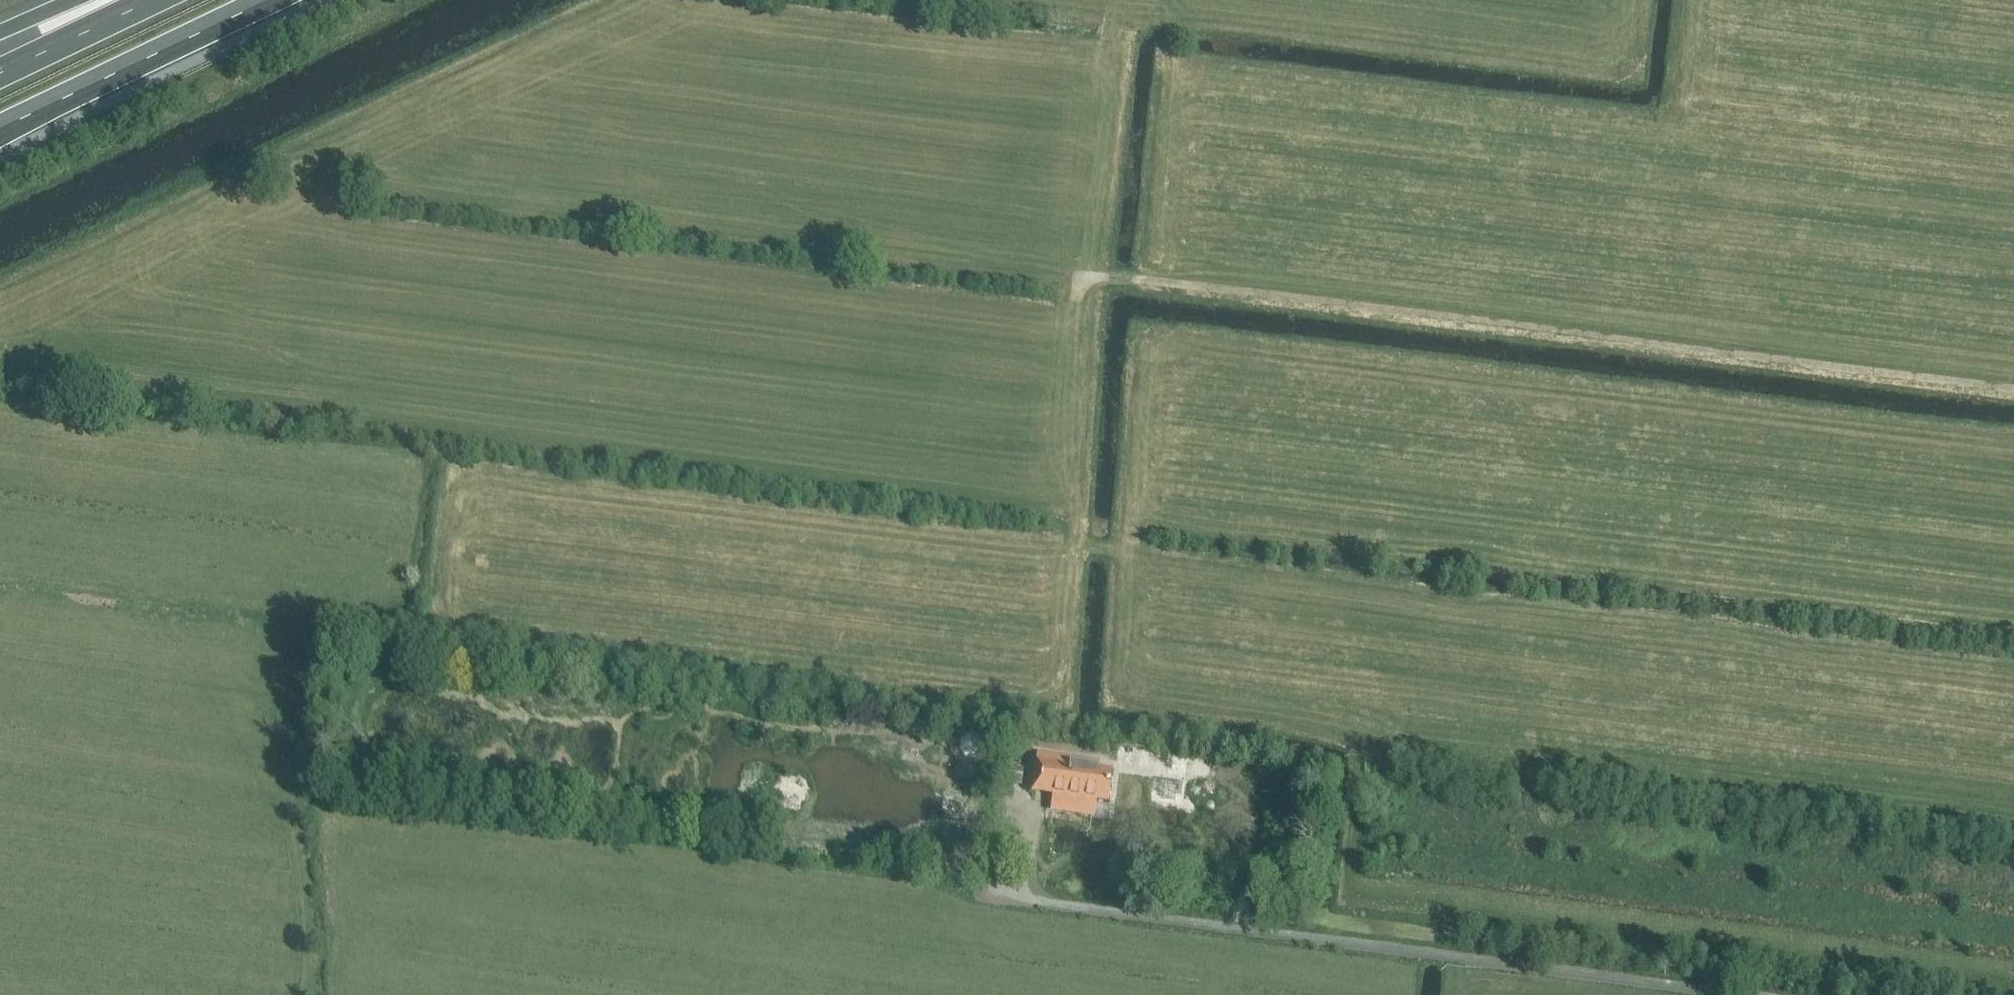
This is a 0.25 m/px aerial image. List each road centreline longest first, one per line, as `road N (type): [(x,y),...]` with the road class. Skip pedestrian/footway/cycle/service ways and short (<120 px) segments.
road 1 (motorway): [(0,130),(265,0)]
road 2 (motorway): [(151,0),(0,72)]

